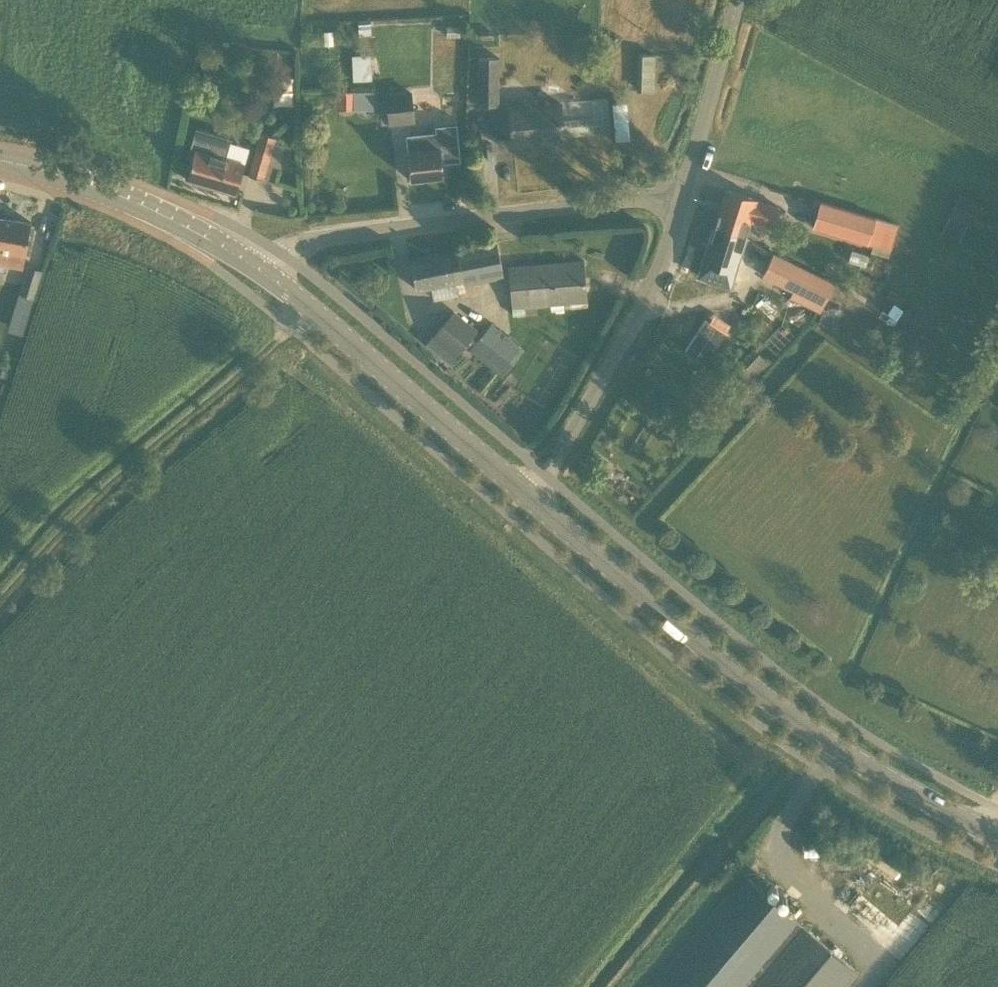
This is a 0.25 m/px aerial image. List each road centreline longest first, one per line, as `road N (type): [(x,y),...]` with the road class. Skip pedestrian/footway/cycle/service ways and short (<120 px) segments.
road 1 (tertiary): [(997,840),(887,775),(719,653),(523,494)]
road 2 (unclassified): [(265,274),(320,238),(681,197)]
road 3 (track): [(0,601),(54,539),(307,309)]
road 4 (tertiary): [(523,494),(265,274)]
road 5 (unclassified): [(523,494),(634,314),(681,197)]
road 6 (tertiary): [(265,274),(176,223),(84,185),(0,164)]
road 7 (unclassified): [(681,197),(743,0)]

